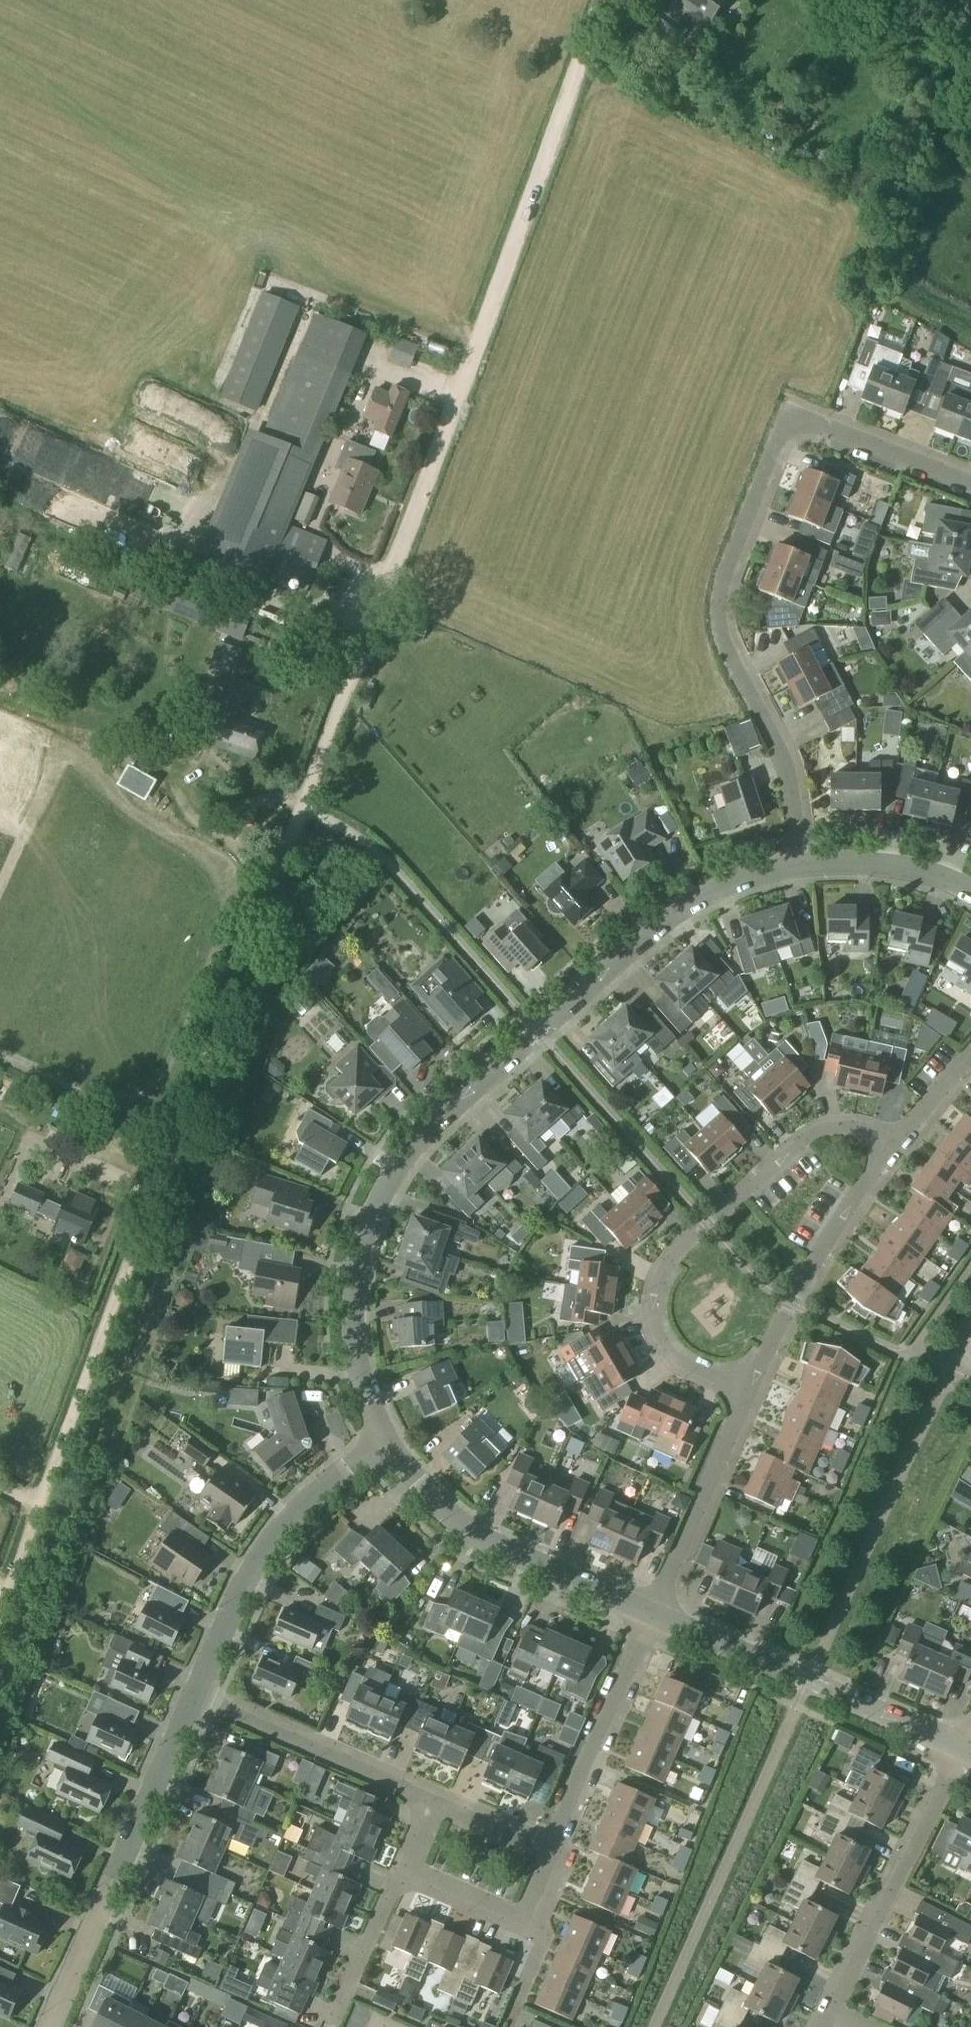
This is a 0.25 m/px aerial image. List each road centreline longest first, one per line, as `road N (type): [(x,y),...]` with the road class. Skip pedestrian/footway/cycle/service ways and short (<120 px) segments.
road 1 (track): [(0,1608),(603,0)]
road 2 (residential): [(800,865),(691,905),(439,1118),(400,1164),(373,1209),(353,1321),(363,1387),(385,1440)]
road 3 (residential): [(970,484),(814,422),(785,430),(722,602),(728,645),(779,751),(800,865)]
road 4 (residential): [(755,1399),(684,1364),(664,1310),(672,1270),(819,1126),(909,1135)]
road 5 (residential): [(192,1696),(46,2026)]
road 6 (residential): [(961,1750),(655,1616)]
road 7 (residential): [(655,1616),(474,1535),(385,1440)]
road 8 (residential): [(385,1440),(307,1500),(276,1538),(243,1585),(192,1696)]
road 9 (unclassified): [(822,2026),(961,1750)]
road 10 (residential): [(755,1399),(842,1233),(909,1135)]
road 11 (residential): [(435,1804),(192,1696)]
road 12 (residential): [(553,1852),(655,1616)]
road 13 (residential): [(655,1616),(755,1399)]
road 14 (residential): [(405,1875),(521,1925),(553,1852)]
road 15 (residential): [(970,891),(877,863),(800,865)]
road 16 (residential): [(343,2011),(405,1875)]
road 17 (residential): [(553,1852),(435,1804)]

